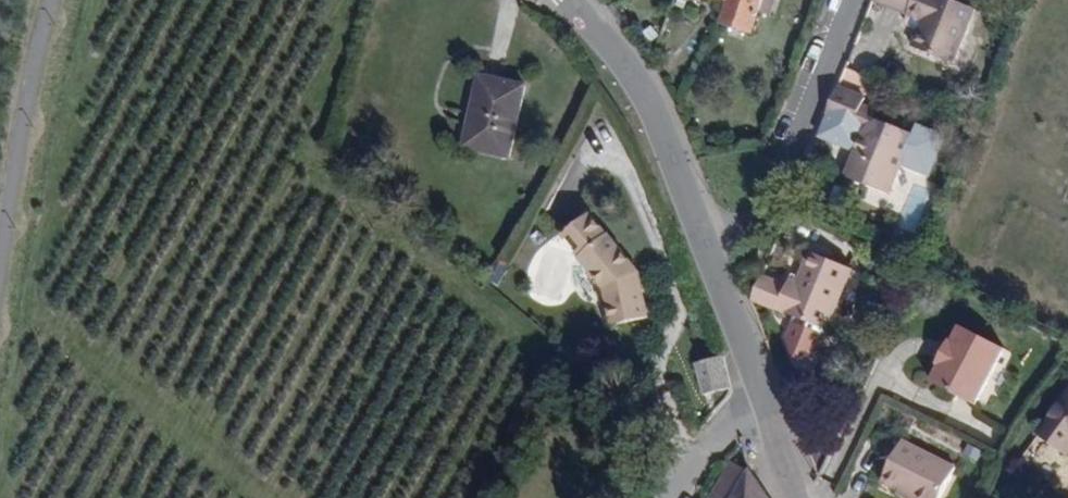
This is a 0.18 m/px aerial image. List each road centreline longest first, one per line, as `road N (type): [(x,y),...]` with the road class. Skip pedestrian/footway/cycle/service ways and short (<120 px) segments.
road 1 (residential): [(710,250),(765,219),(850,0)]
road 2 (residential): [(567,0),(626,71),(710,250)]
road 3 (residential): [(710,250),(785,497)]

